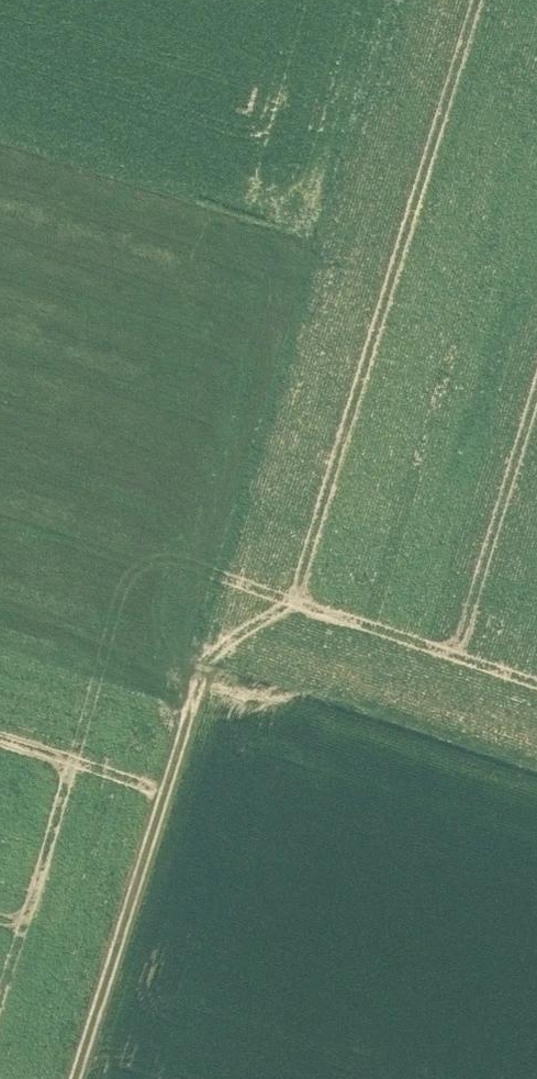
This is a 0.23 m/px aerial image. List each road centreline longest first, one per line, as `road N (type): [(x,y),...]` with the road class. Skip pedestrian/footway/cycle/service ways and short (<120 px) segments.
road 1 (track): [(0,661),(192,723),(83,1078)]

